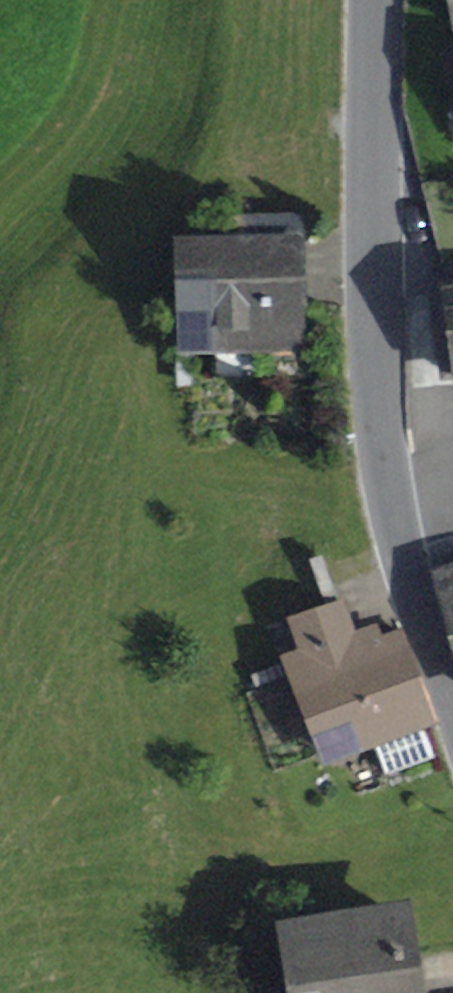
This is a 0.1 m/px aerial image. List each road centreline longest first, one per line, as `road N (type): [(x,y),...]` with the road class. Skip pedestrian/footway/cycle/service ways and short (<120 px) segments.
road 1 (residential): [(373,0),(377,438),(407,589),(452,718)]

